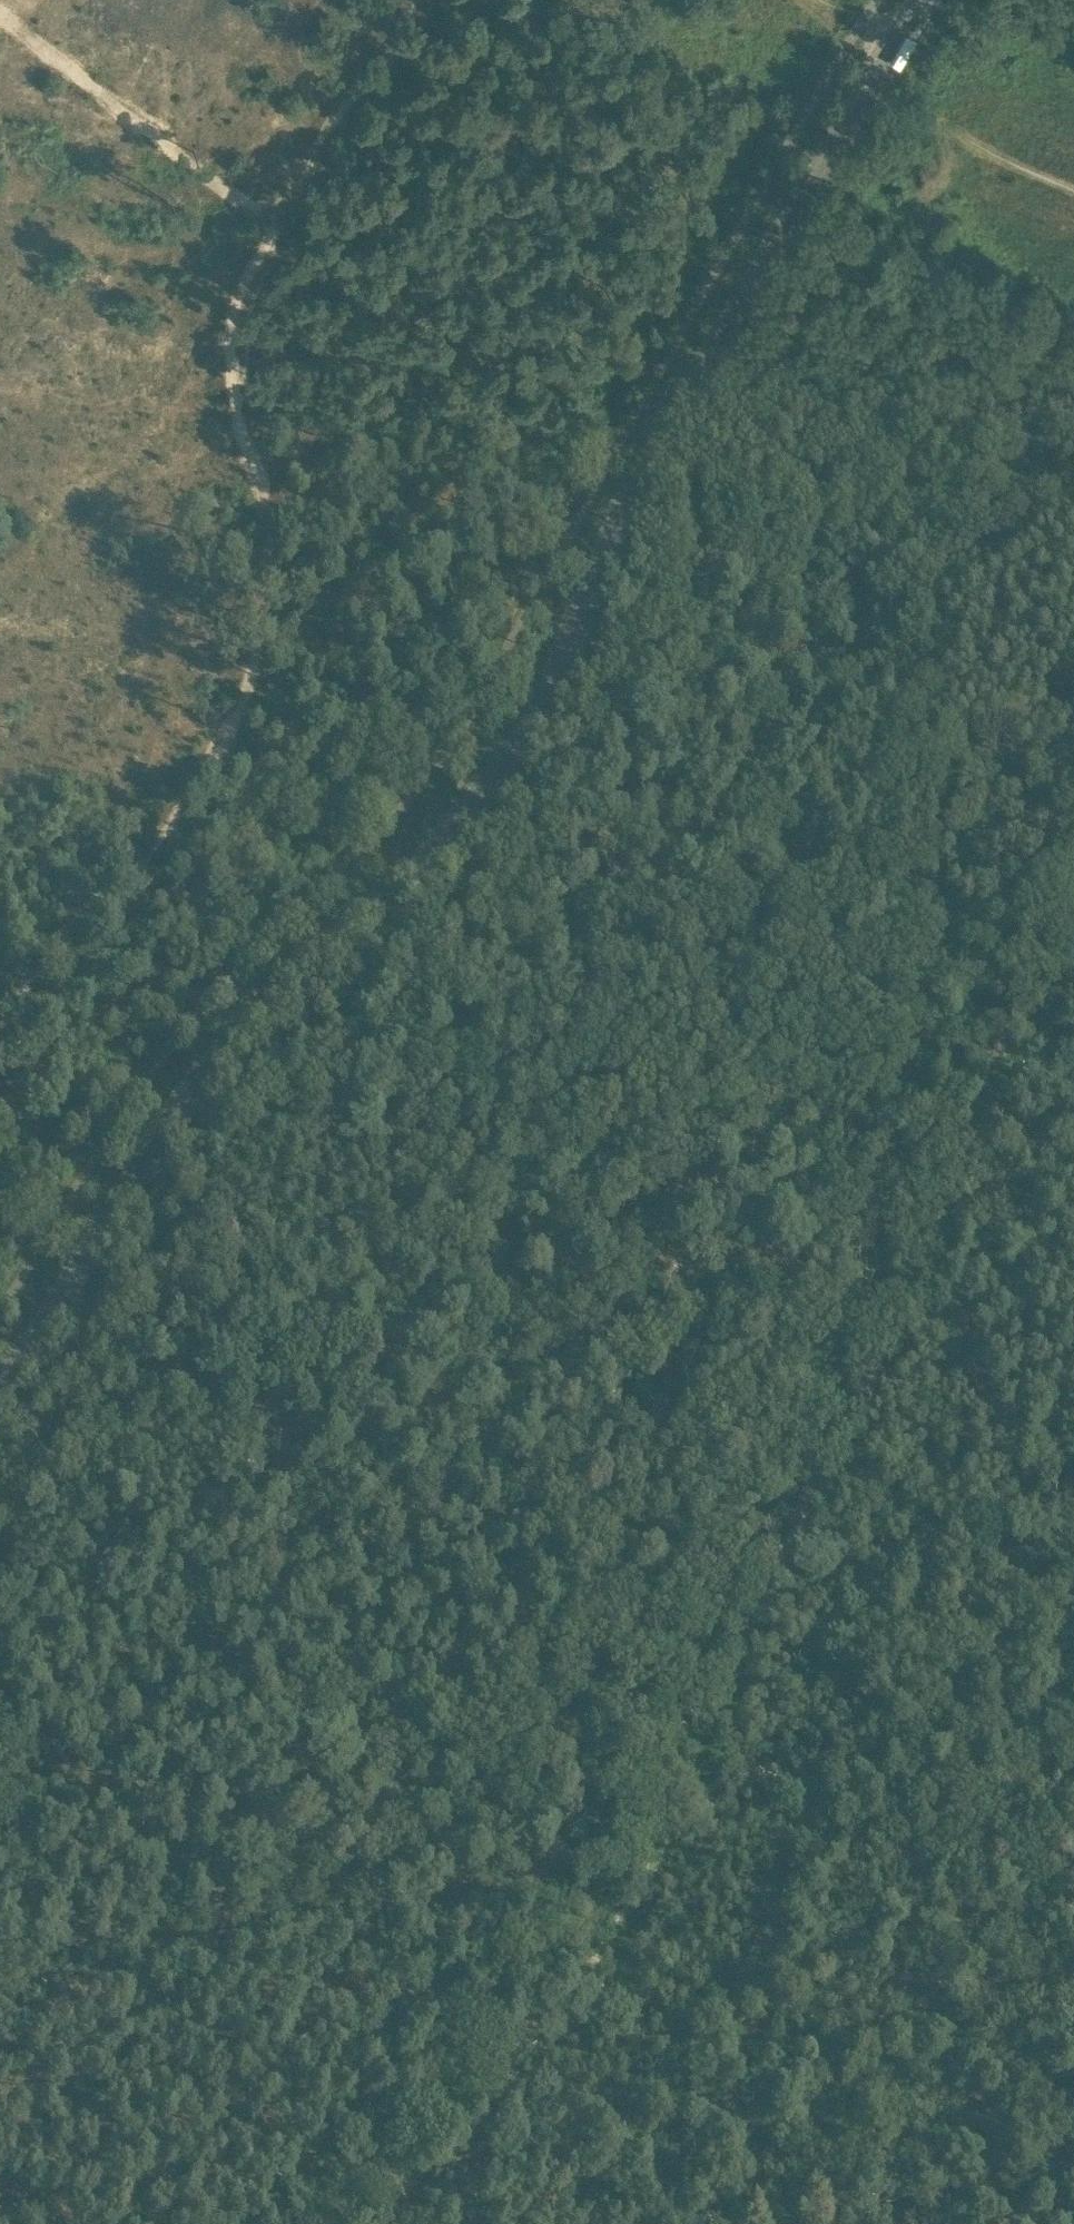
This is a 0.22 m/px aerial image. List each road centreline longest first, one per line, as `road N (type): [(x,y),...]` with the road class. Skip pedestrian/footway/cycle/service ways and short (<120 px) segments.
road 1 (secondary): [(0,1383),(177,1110),(268,995),(382,910),(483,815),(547,715),(610,566),(813,192),(930,0)]
road 2 (track): [(0,1011),(80,920),(152,866),(222,765),(278,632),(263,481),(231,371),(240,265),(269,206)]

